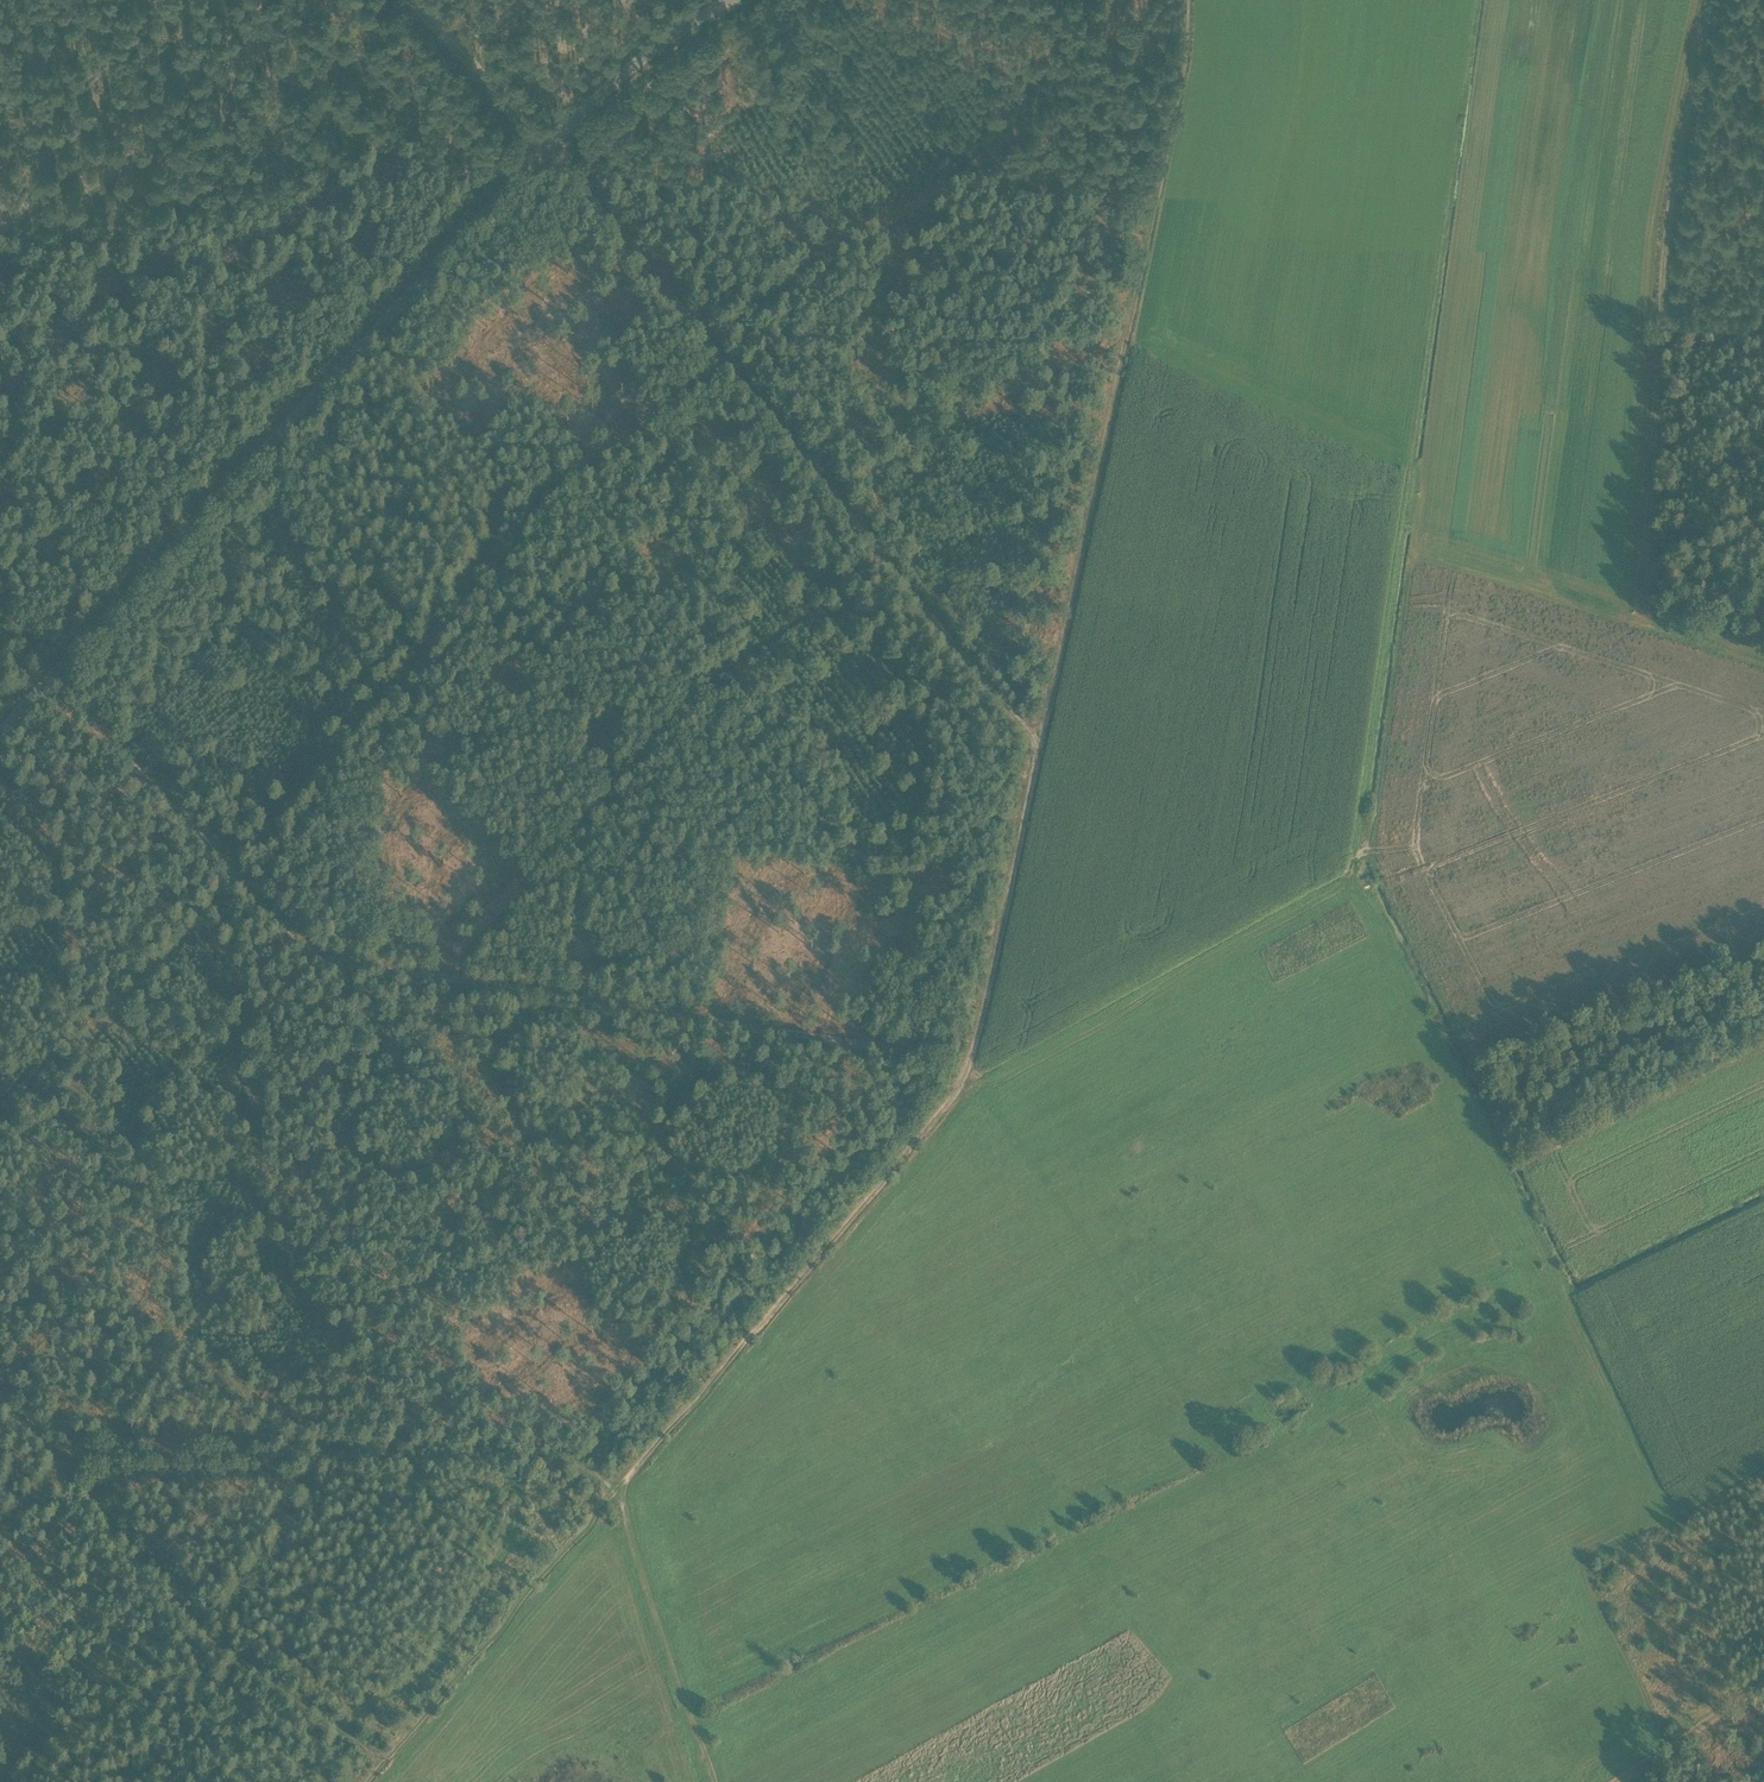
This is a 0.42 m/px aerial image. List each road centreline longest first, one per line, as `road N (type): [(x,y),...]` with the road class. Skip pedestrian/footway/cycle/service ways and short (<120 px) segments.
road 1 (track): [(617,1491),(960,1083),(975,1048),(1038,752),(601,213),(412,0)]
road 2 (track): [(51,679),(310,953),(969,1066)]
road 3 (unclassified): [(0,733),(546,149),(641,60),(730,0)]
road 4 (track): [(1709,0),(1662,261),(1641,593),(1659,620),(1763,656)]
road 5 (track): [(0,1400),(43,1449),(71,1465),(571,1464),(617,1491)]
road 6 (track): [(461,983),(71,1465)]
road 7 (track): [(882,557),(718,671),(446,981)]
road 8 (track): [(368,1781),(617,1491)]
road 9 (track): [(712,1781),(617,1491)]
road 10 (track): [(1620,1781),(1763,1689)]

